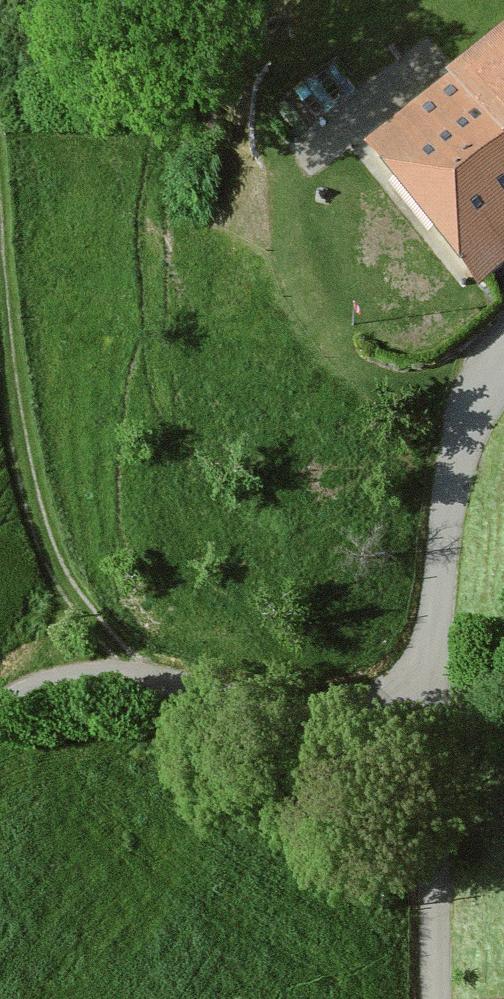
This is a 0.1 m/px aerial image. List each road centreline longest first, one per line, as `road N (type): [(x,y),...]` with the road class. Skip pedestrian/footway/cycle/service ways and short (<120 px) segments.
road 1 (track): [(141,674),(81,598),(46,523),(30,463),(0,229)]
road 2 (unclassified): [(0,706),(56,677),(112,671),(344,722),(432,730)]
road 3 (unclassified): [(432,730),(442,540),(454,473),(480,389),(503,357)]
road 4 (unclassified): [(436,998),(432,730)]

